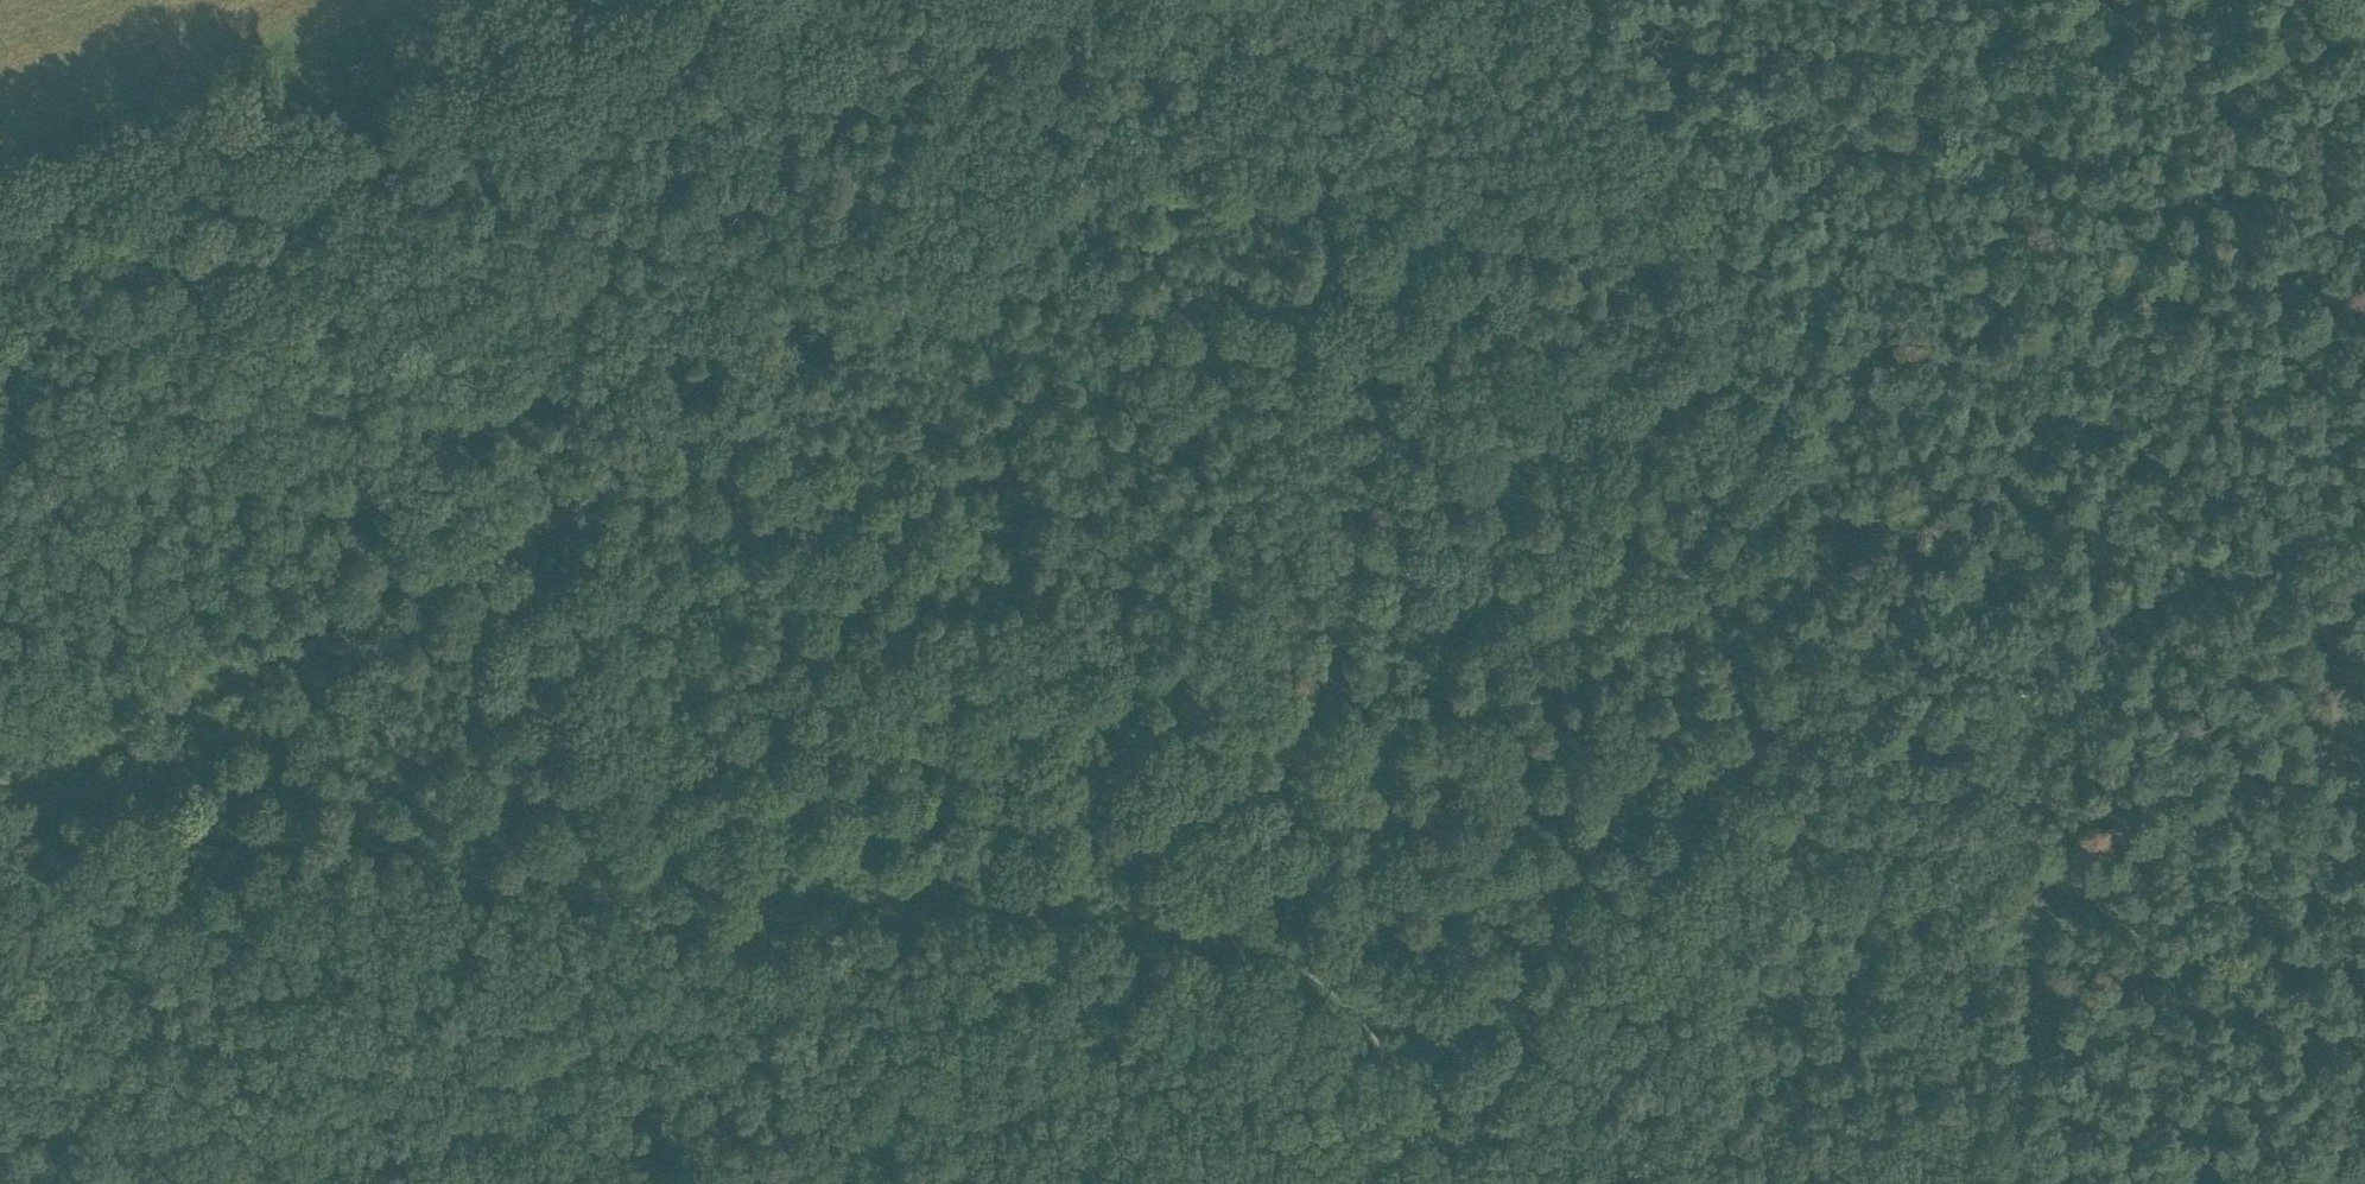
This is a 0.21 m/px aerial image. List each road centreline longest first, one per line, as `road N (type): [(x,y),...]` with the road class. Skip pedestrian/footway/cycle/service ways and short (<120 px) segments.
road 1 (track): [(1426,1135),(1670,839),(1822,717),(2179,568),(2293,511)]
road 2 (track): [(0,162),(462,0)]

